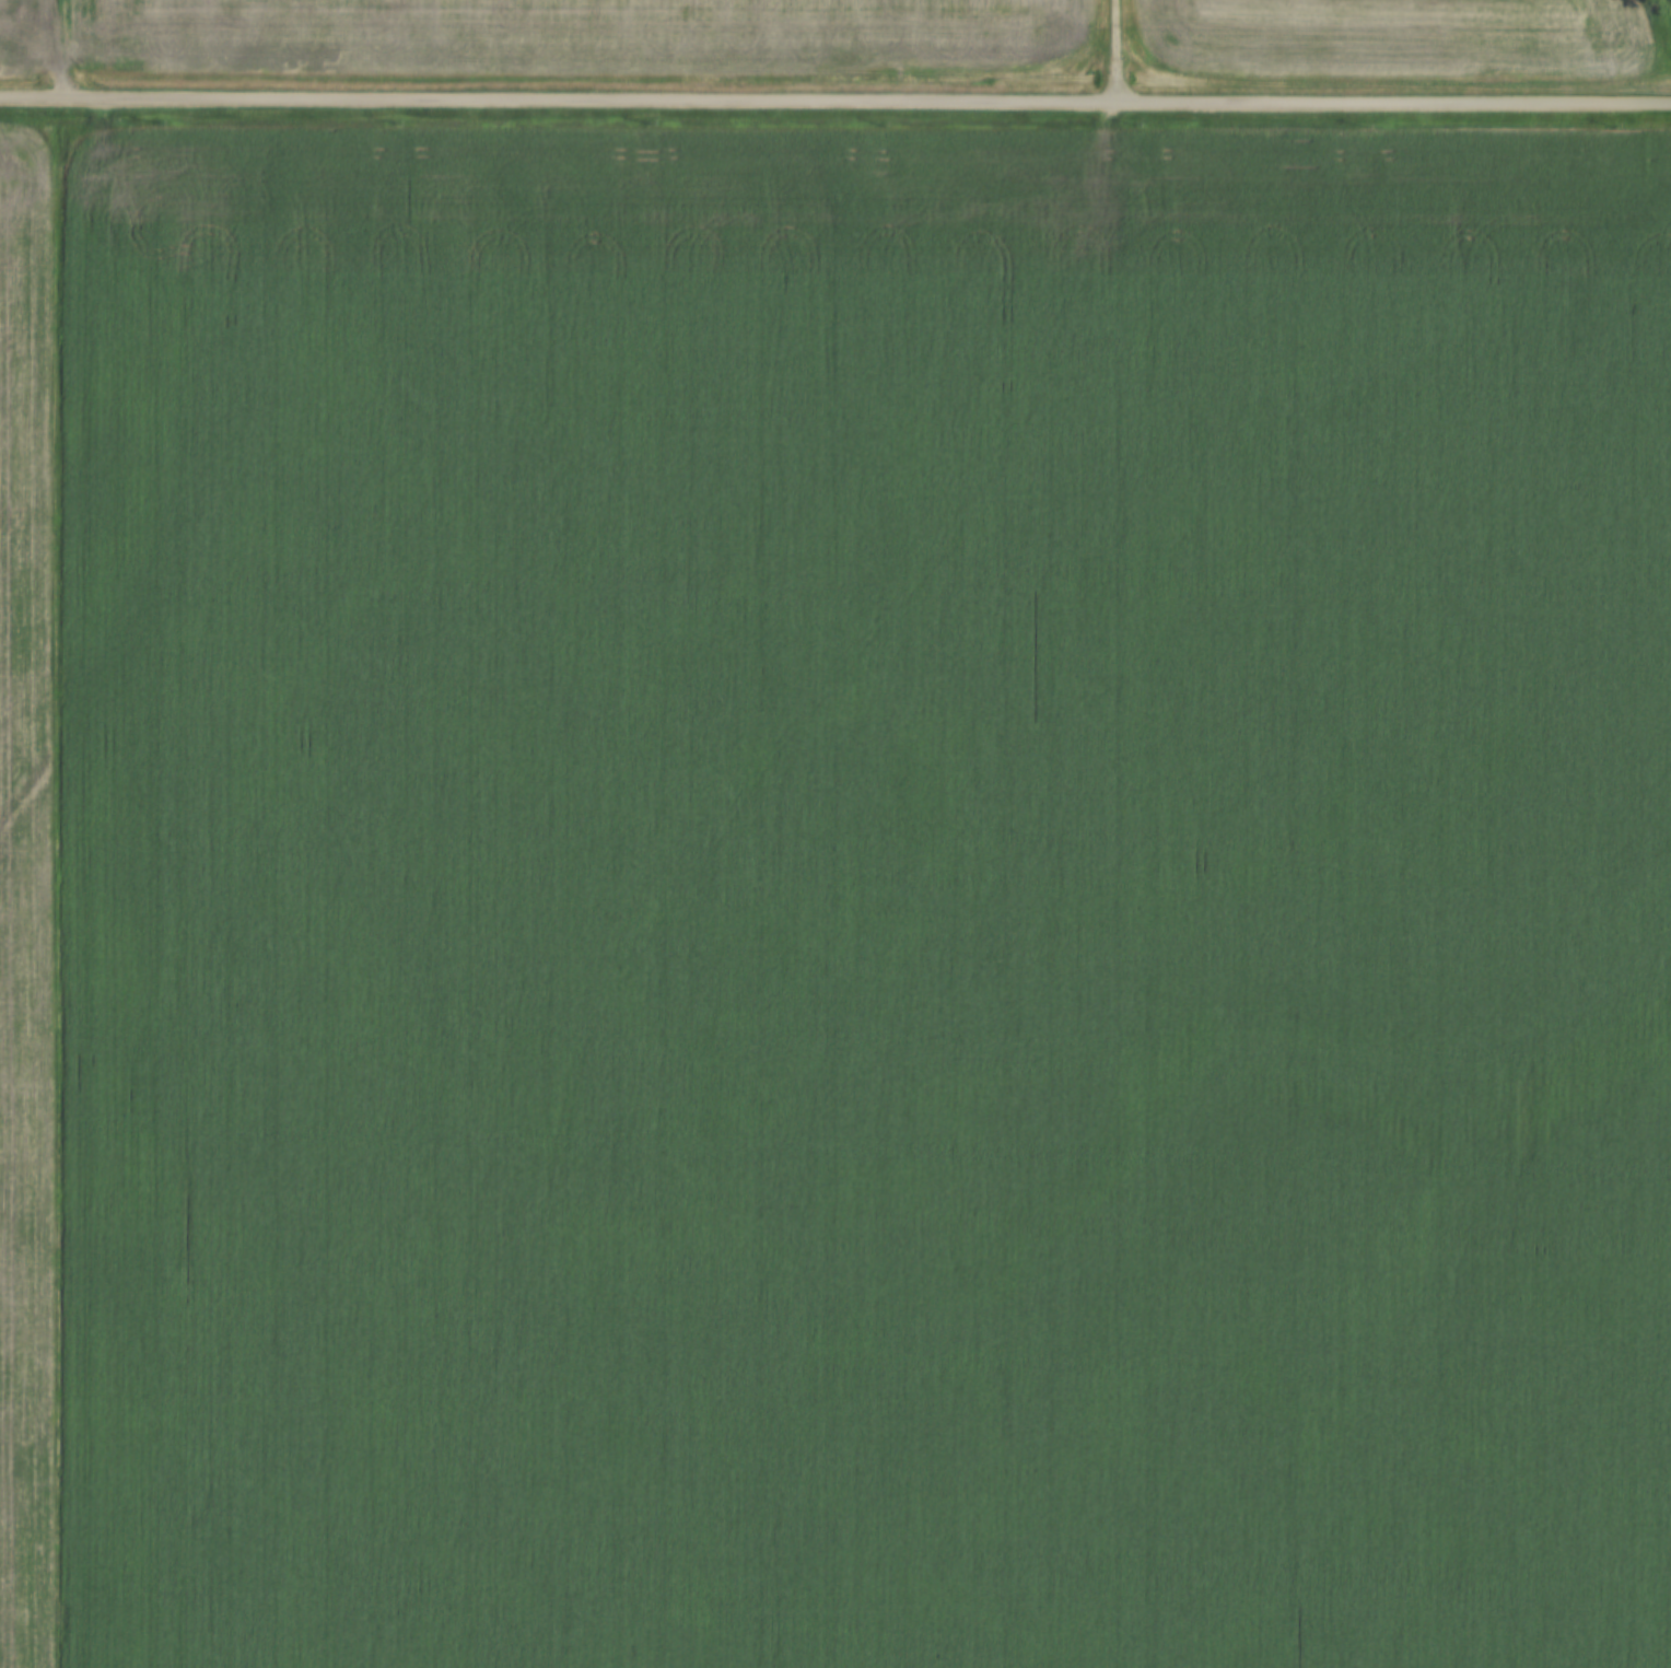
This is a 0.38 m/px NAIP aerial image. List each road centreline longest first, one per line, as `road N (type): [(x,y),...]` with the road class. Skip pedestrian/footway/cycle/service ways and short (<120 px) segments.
road 1 (residential): [(1670,108),(0,105)]

